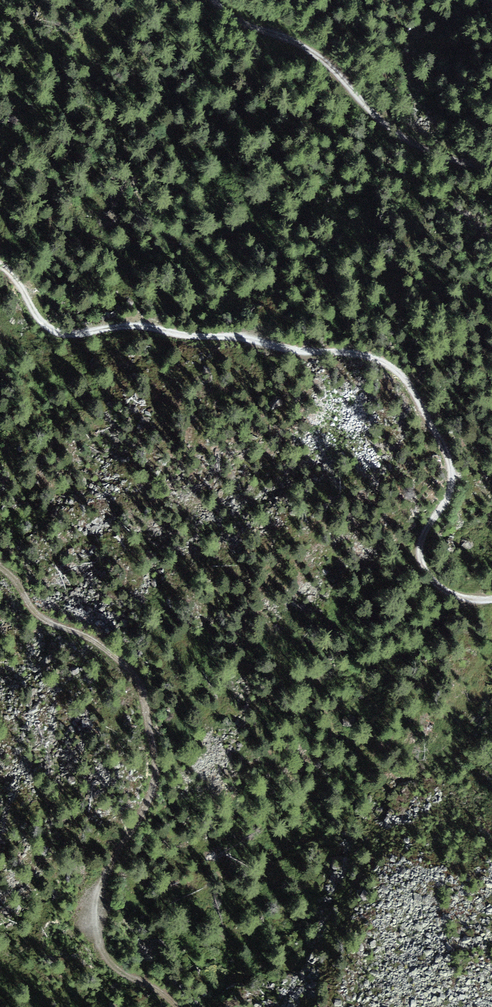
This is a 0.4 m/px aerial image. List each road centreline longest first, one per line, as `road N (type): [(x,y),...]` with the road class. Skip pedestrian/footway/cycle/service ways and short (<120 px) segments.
road 1 (track): [(491,593),(457,590),(432,573),(430,535),(453,471),(450,448),(405,372),(381,357),(178,329),(57,331),(0,266)]
road 2 (track): [(0,573),(42,621),(103,647),(141,684),(157,762),(148,807),(110,867),(98,906),(105,956),(174,1006)]
road 3 (track): [(222,0),(342,78),(395,134),(450,164),(491,168)]

